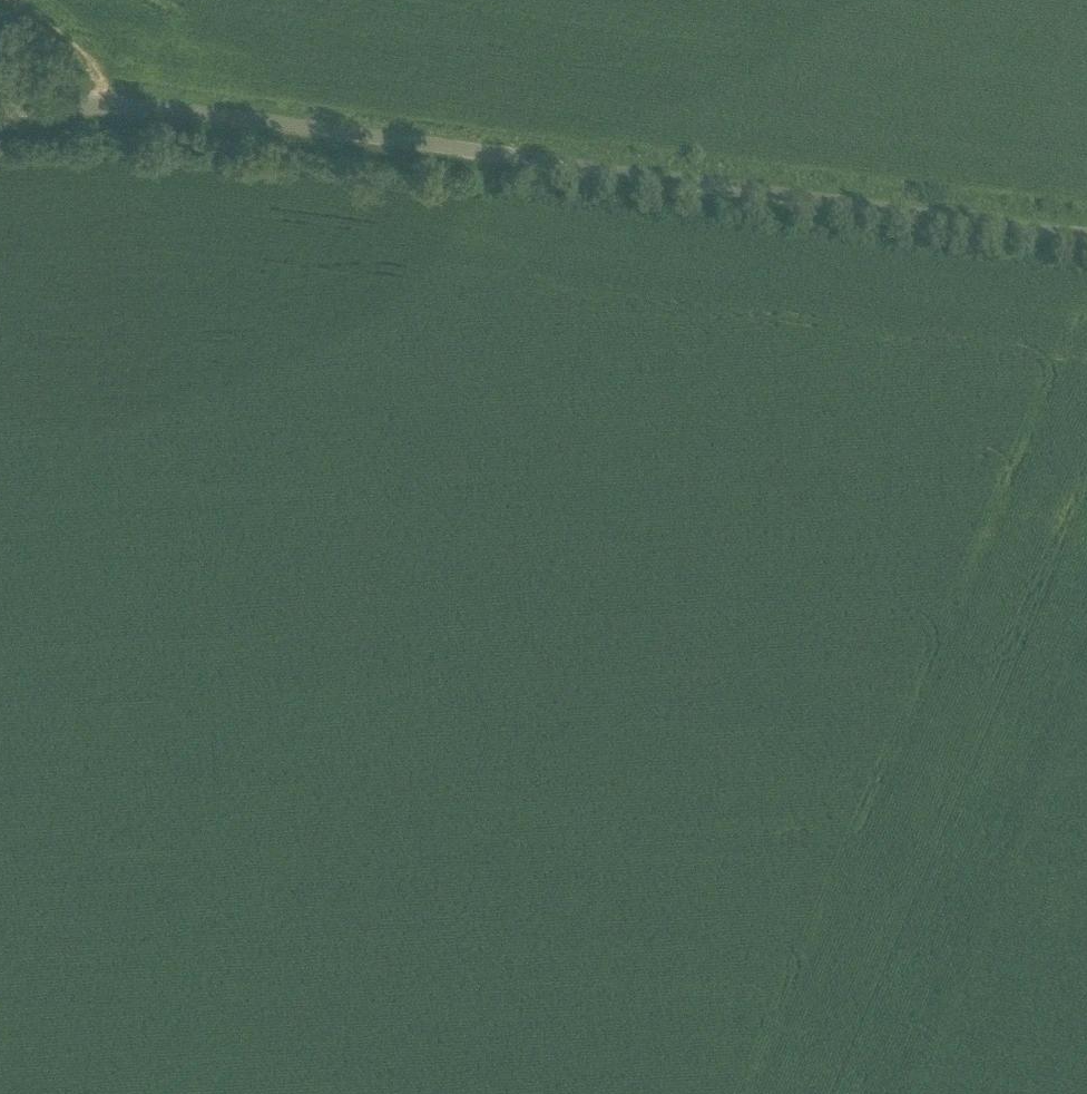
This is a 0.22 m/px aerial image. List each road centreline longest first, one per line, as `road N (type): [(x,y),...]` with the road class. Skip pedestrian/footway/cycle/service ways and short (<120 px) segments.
road 1 (unclassified): [(0,111),(96,106),(215,113),(1086,228)]
road 2 (track): [(96,106),(95,81),(79,54),(20,0)]

